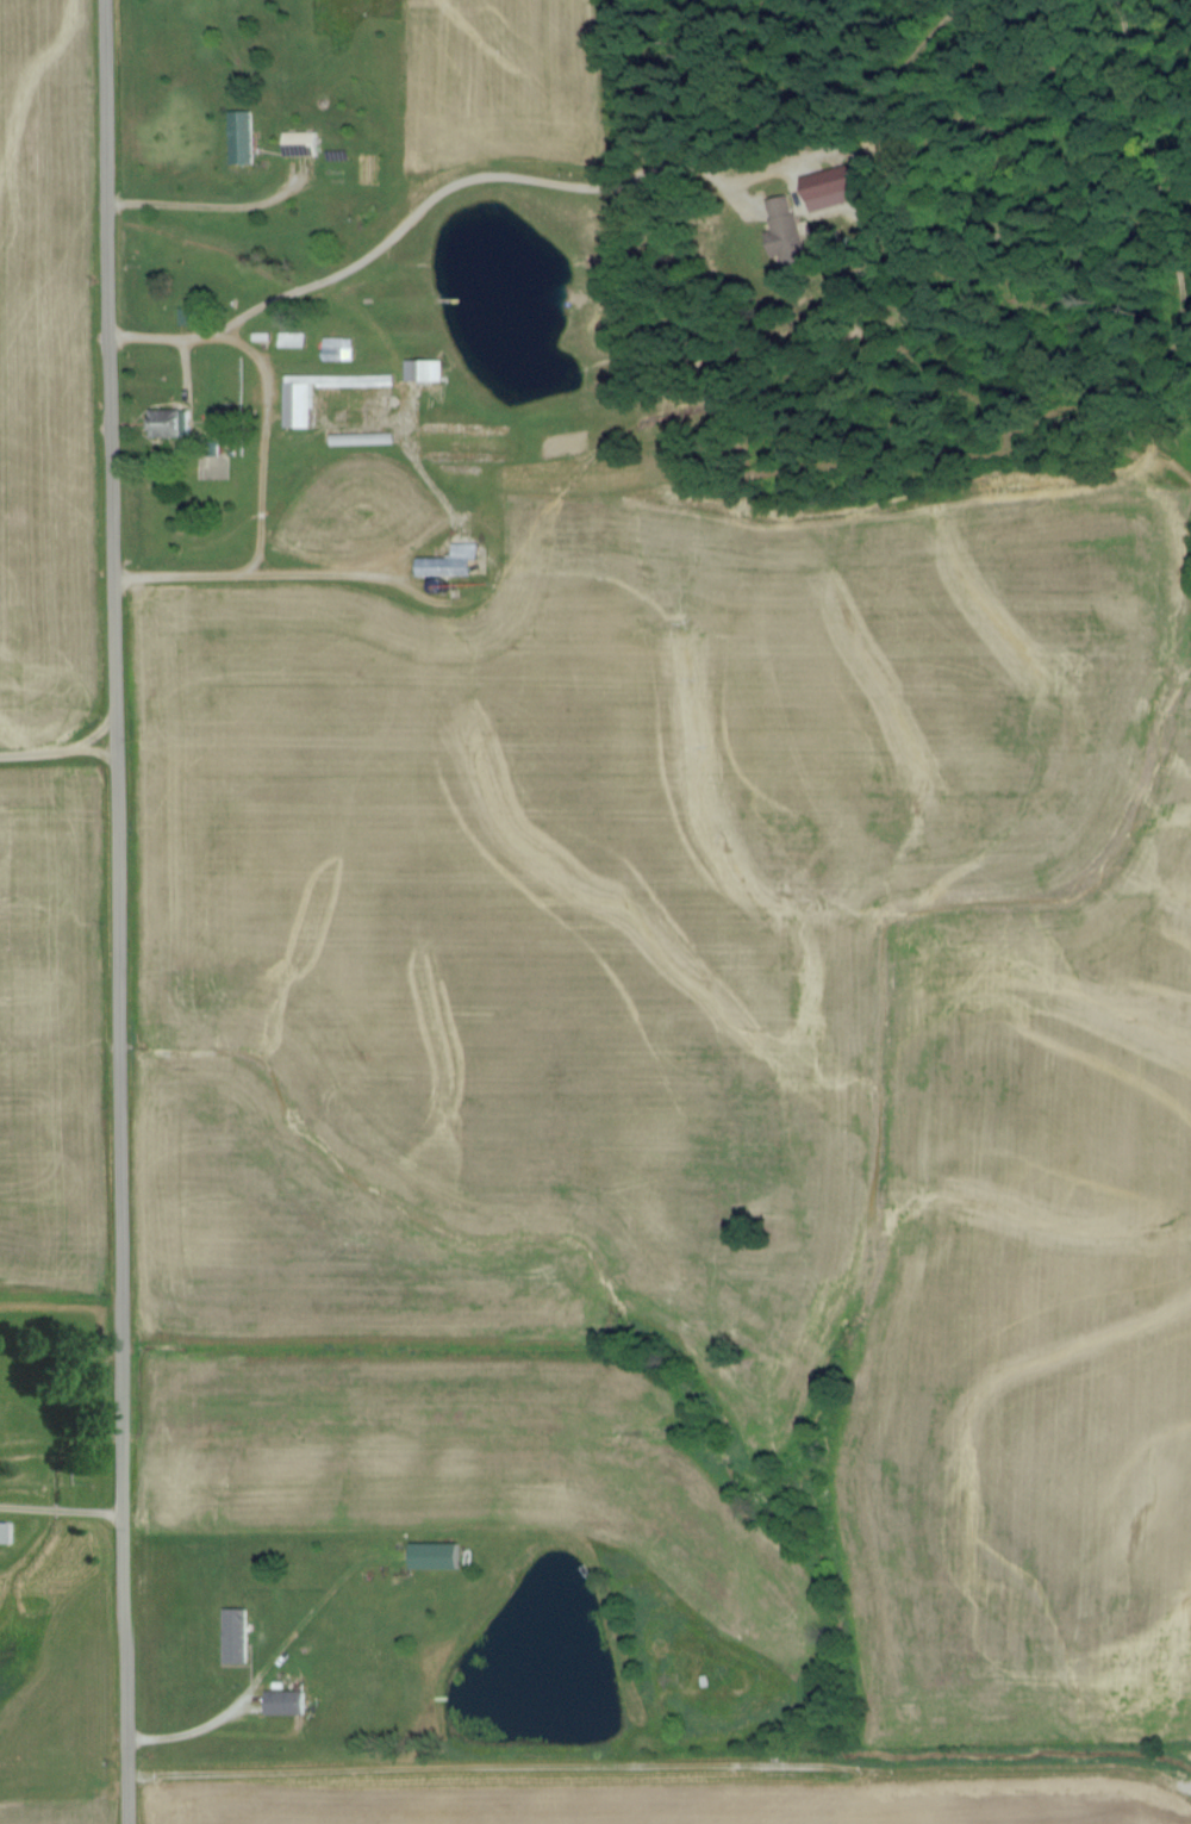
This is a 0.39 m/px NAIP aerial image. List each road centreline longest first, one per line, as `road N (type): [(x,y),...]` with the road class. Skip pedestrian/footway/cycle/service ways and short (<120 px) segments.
road 1 (residential): [(128,1823),(104,0)]

